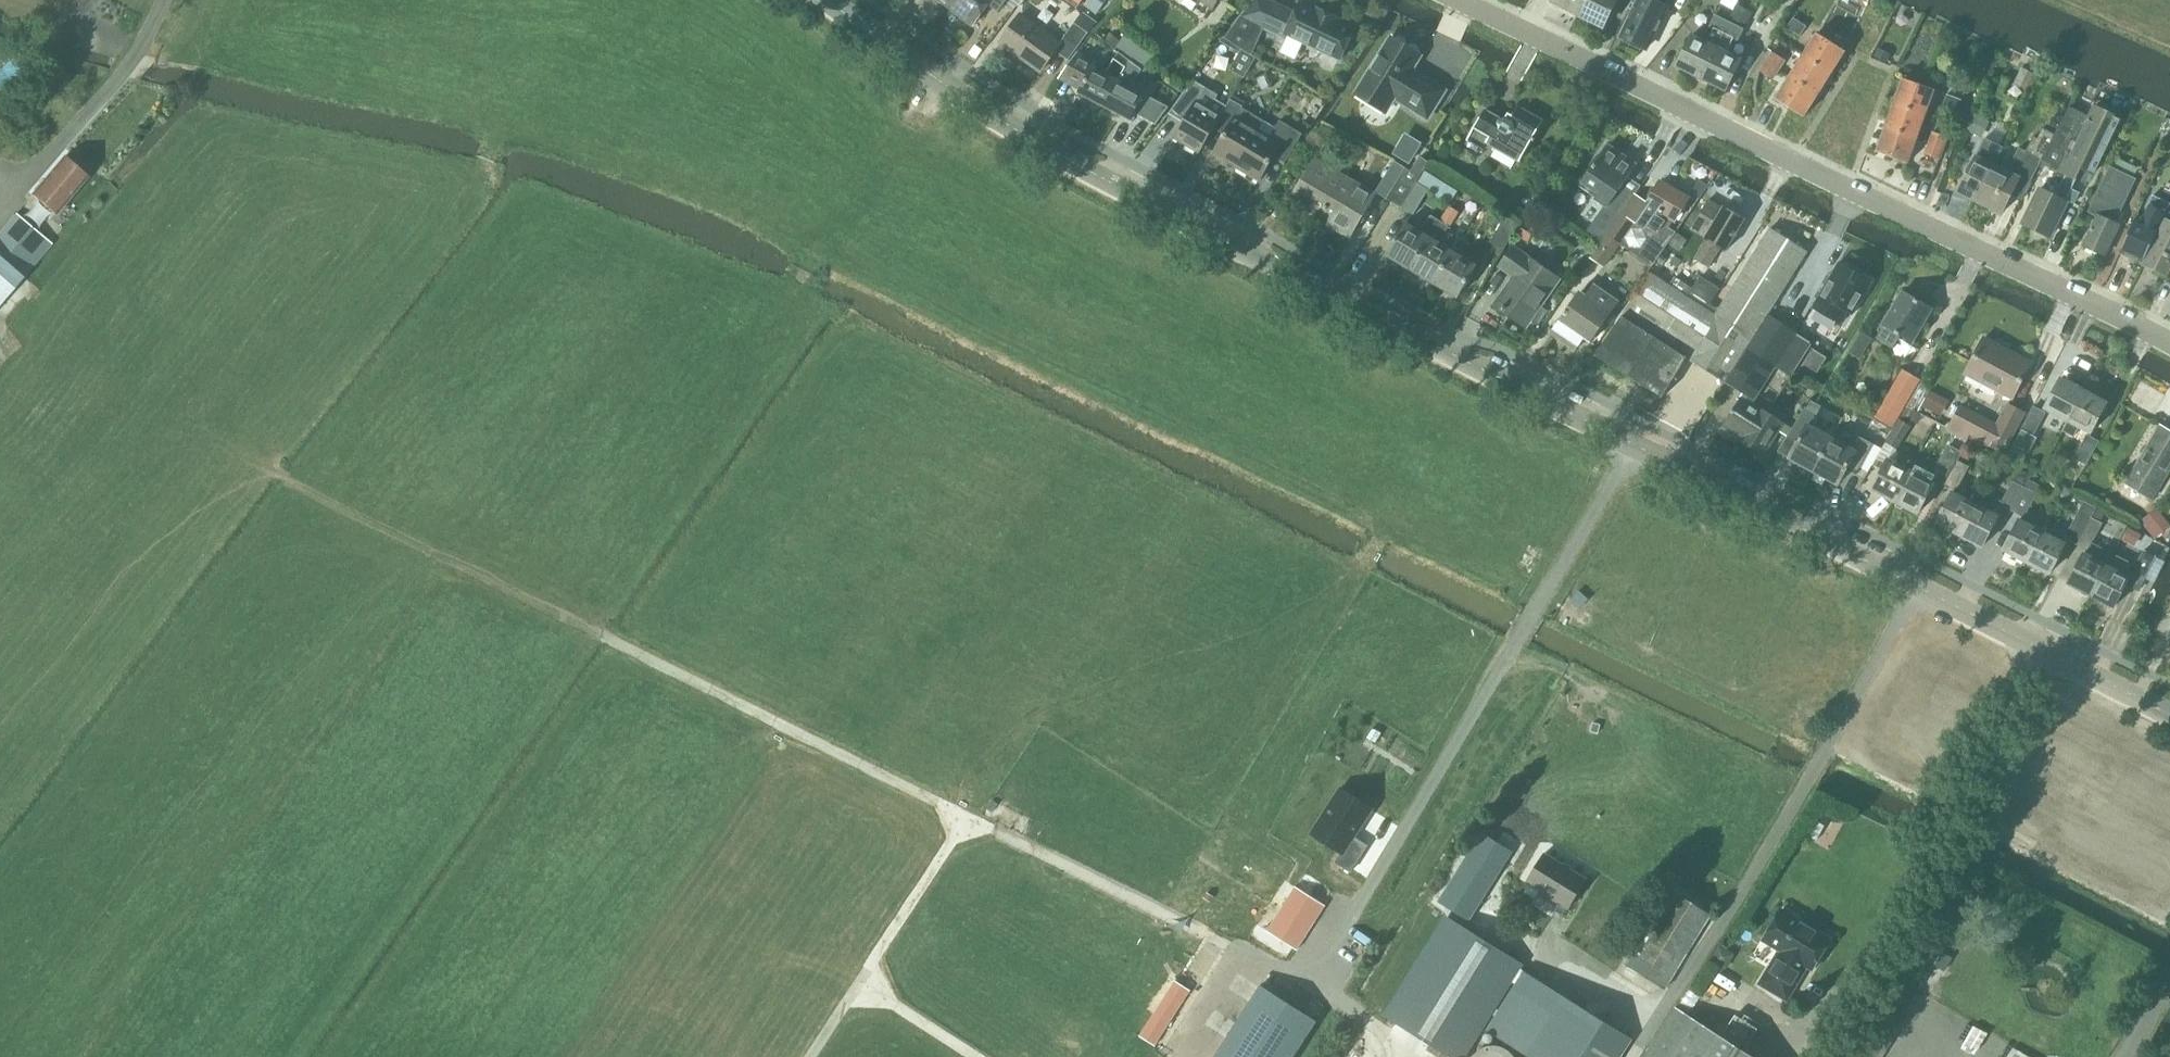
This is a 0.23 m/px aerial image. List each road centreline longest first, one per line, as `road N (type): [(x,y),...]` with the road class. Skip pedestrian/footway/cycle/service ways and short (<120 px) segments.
road 1 (tertiary): [(2169,716),(1197,222),(941,85),(828,0)]
road 2 (track): [(0,550),(76,481),(191,458),(276,468),(970,817),(812,1056)]
road 3 (tertiary): [(2169,344),(1454,0)]
road 4 (track): [(468,780),(839,234)]
road 5 (track): [(970,817),(1000,775),(1324,605),(1359,569),(1399,496)]
road 6 (track): [(1635,1056),(1918,590)]
road 7 (track): [(970,817),(1424,1056)]

